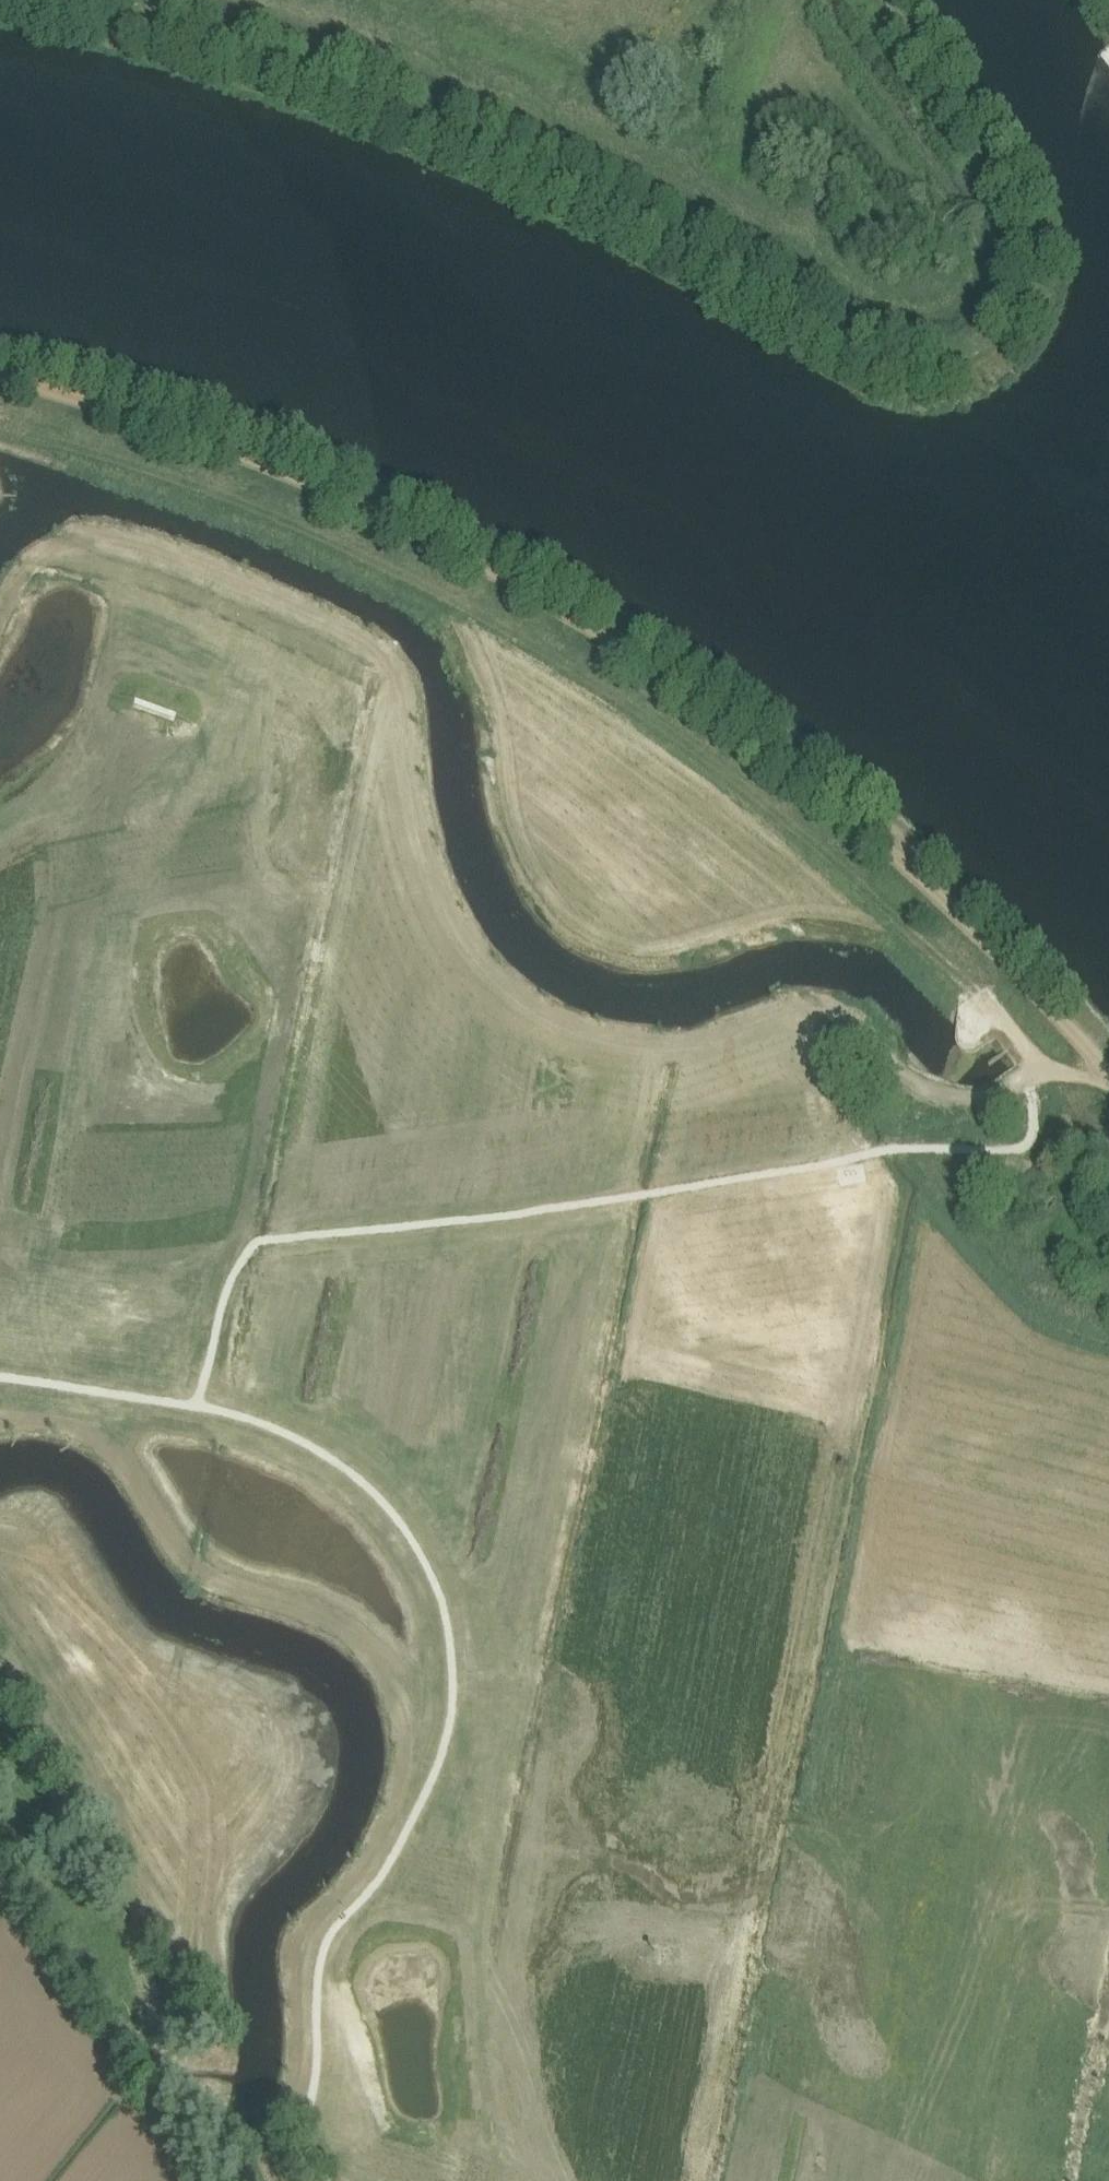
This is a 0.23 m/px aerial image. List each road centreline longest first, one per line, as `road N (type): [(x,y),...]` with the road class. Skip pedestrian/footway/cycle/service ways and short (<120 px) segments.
road 1 (track): [(0,375),(387,505),(722,702),(964,918),(1108,1072)]
road 2 (track): [(973,1021),(993,1012),(1035,1061),(1108,1083)]

